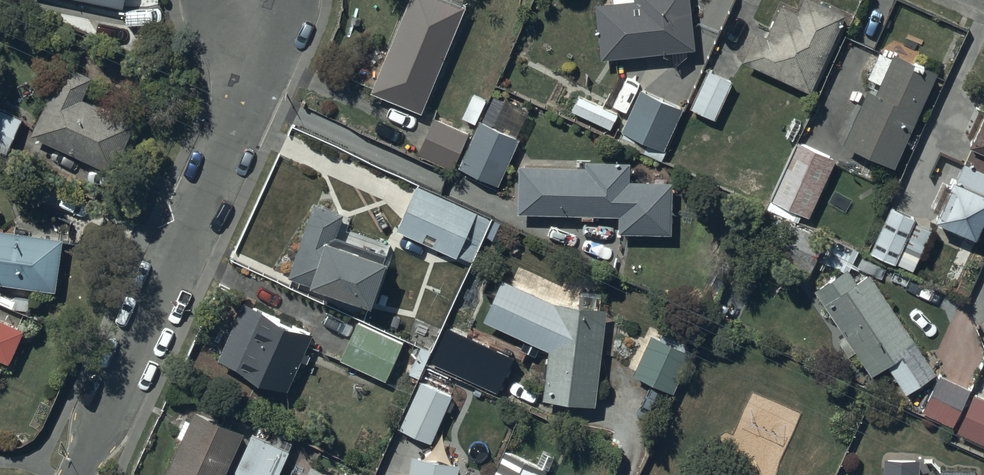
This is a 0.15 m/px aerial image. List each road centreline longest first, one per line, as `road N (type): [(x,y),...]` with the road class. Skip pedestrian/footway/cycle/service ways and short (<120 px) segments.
road 1 (residential): [(78,474),(241,110),(254,0)]

